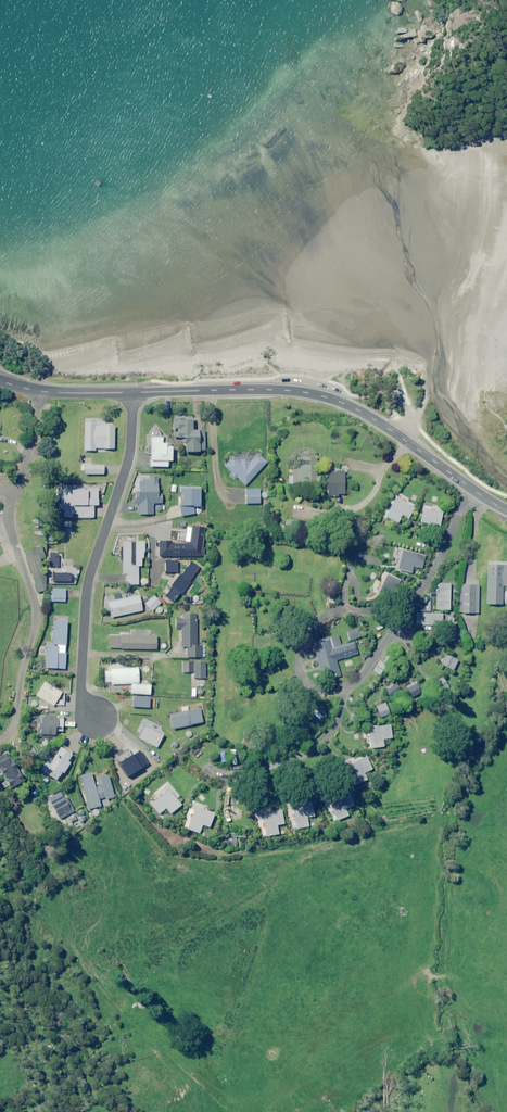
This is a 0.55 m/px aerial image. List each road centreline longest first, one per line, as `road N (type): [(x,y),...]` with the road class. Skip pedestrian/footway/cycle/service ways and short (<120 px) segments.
road 1 (secondary): [(506,511),(388,428),(326,397),(130,393)]
road 2 (unclassified): [(40,391),(10,517),(36,624),(14,722),(0,739)]
road 3 (residential): [(98,721),(81,686),(85,606),(129,460),(130,393)]

